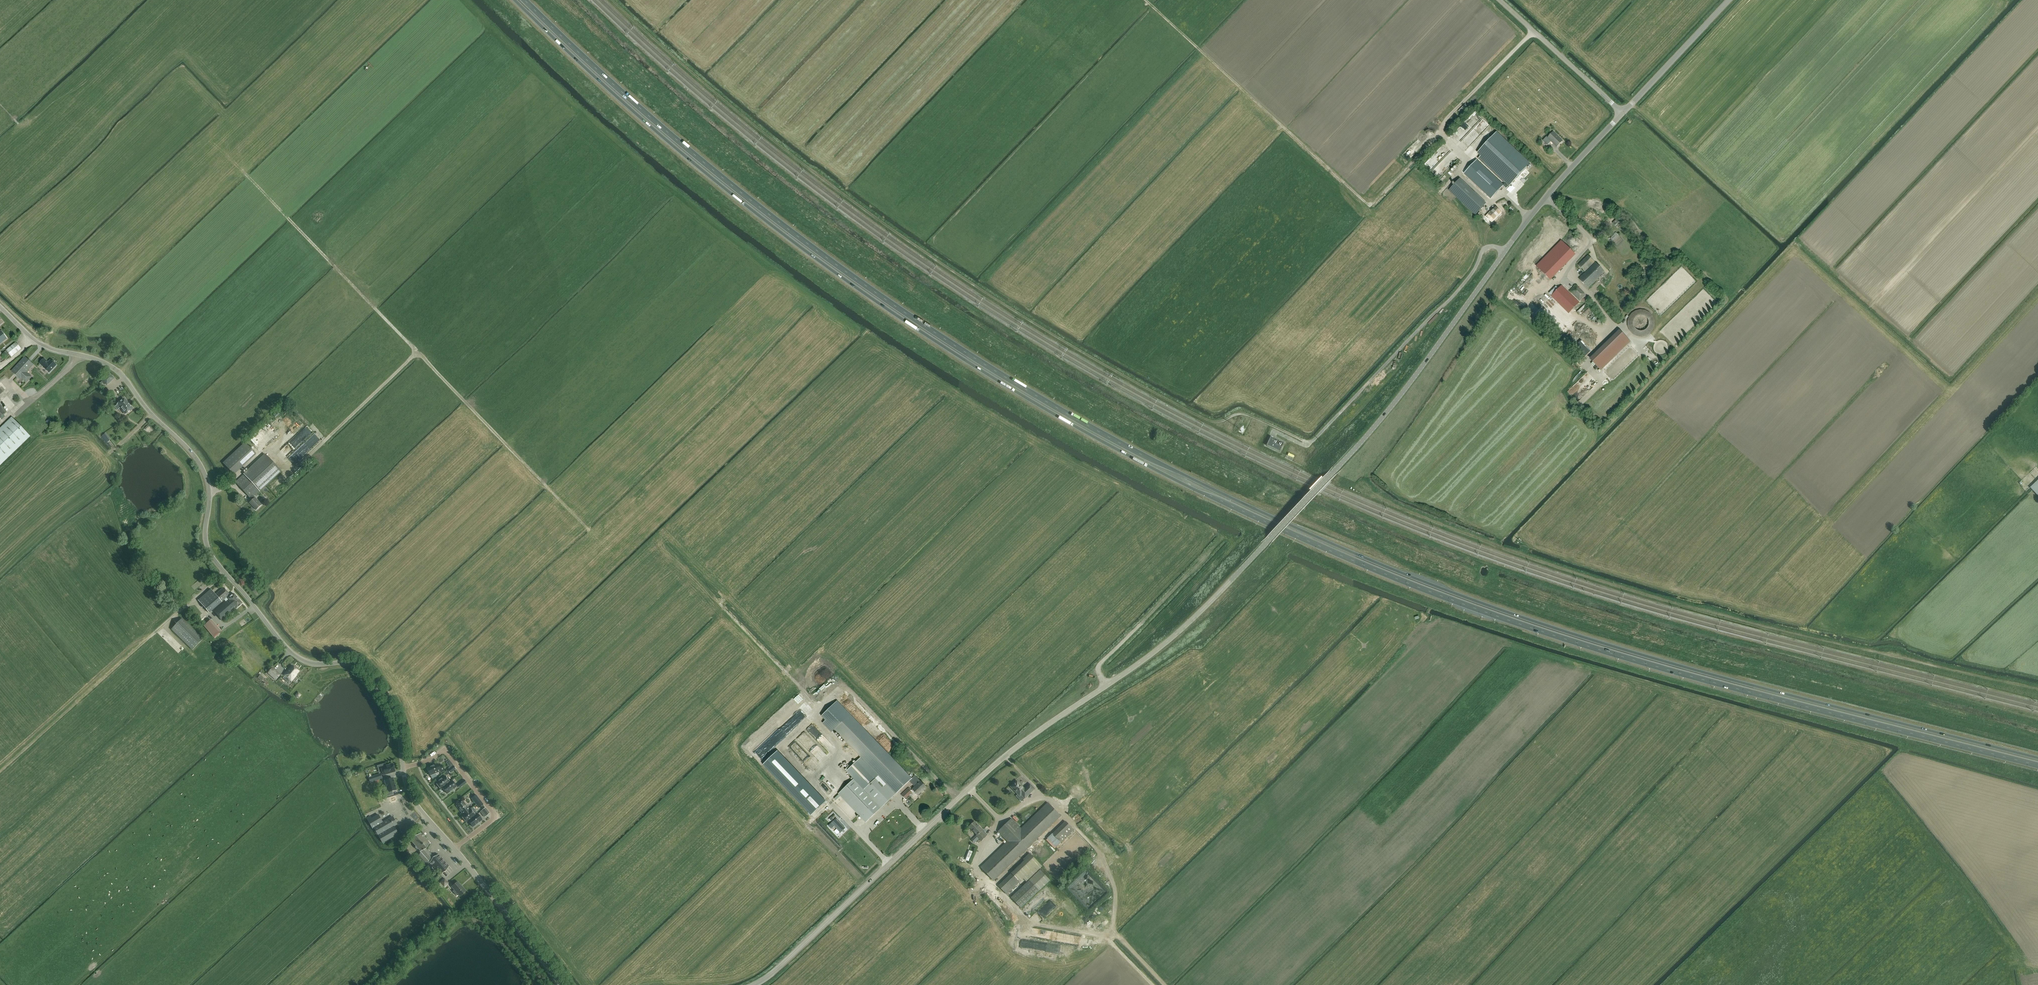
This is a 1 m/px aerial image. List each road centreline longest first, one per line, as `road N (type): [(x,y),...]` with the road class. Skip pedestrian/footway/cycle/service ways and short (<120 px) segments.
road 1 (trunk): [(516,0),(643,120),(815,258),(1023,396),(1186,485),(1518,623),(1712,683),(2037,765)]
road 2 (trunk): [(2037,758),(1585,638),(1397,571),(1157,462),(997,372),(806,242),(658,124),(524,0)]
road 3 (tertiary): [(756,984),(1000,760),(1156,651),(1226,586),(1385,413),(1527,220),(1621,113)]
road 4 (tertiary): [(403,767),(394,720),(365,674),(351,664),(313,664),(292,654),(213,557),(207,481),(190,451),(117,371),(43,346),(0,307)]
road 5 (residential): [(454,848),(496,817),(445,750),(403,767)]
road 6 (tertiary): [(562,984),(454,848)]
road 7 (unclassified): [(1621,113),(1499,0)]
road 8 (tertiary): [(1621,113),(1728,0)]
road 9 (track): [(1027,919),(1109,938),(1154,984)]

